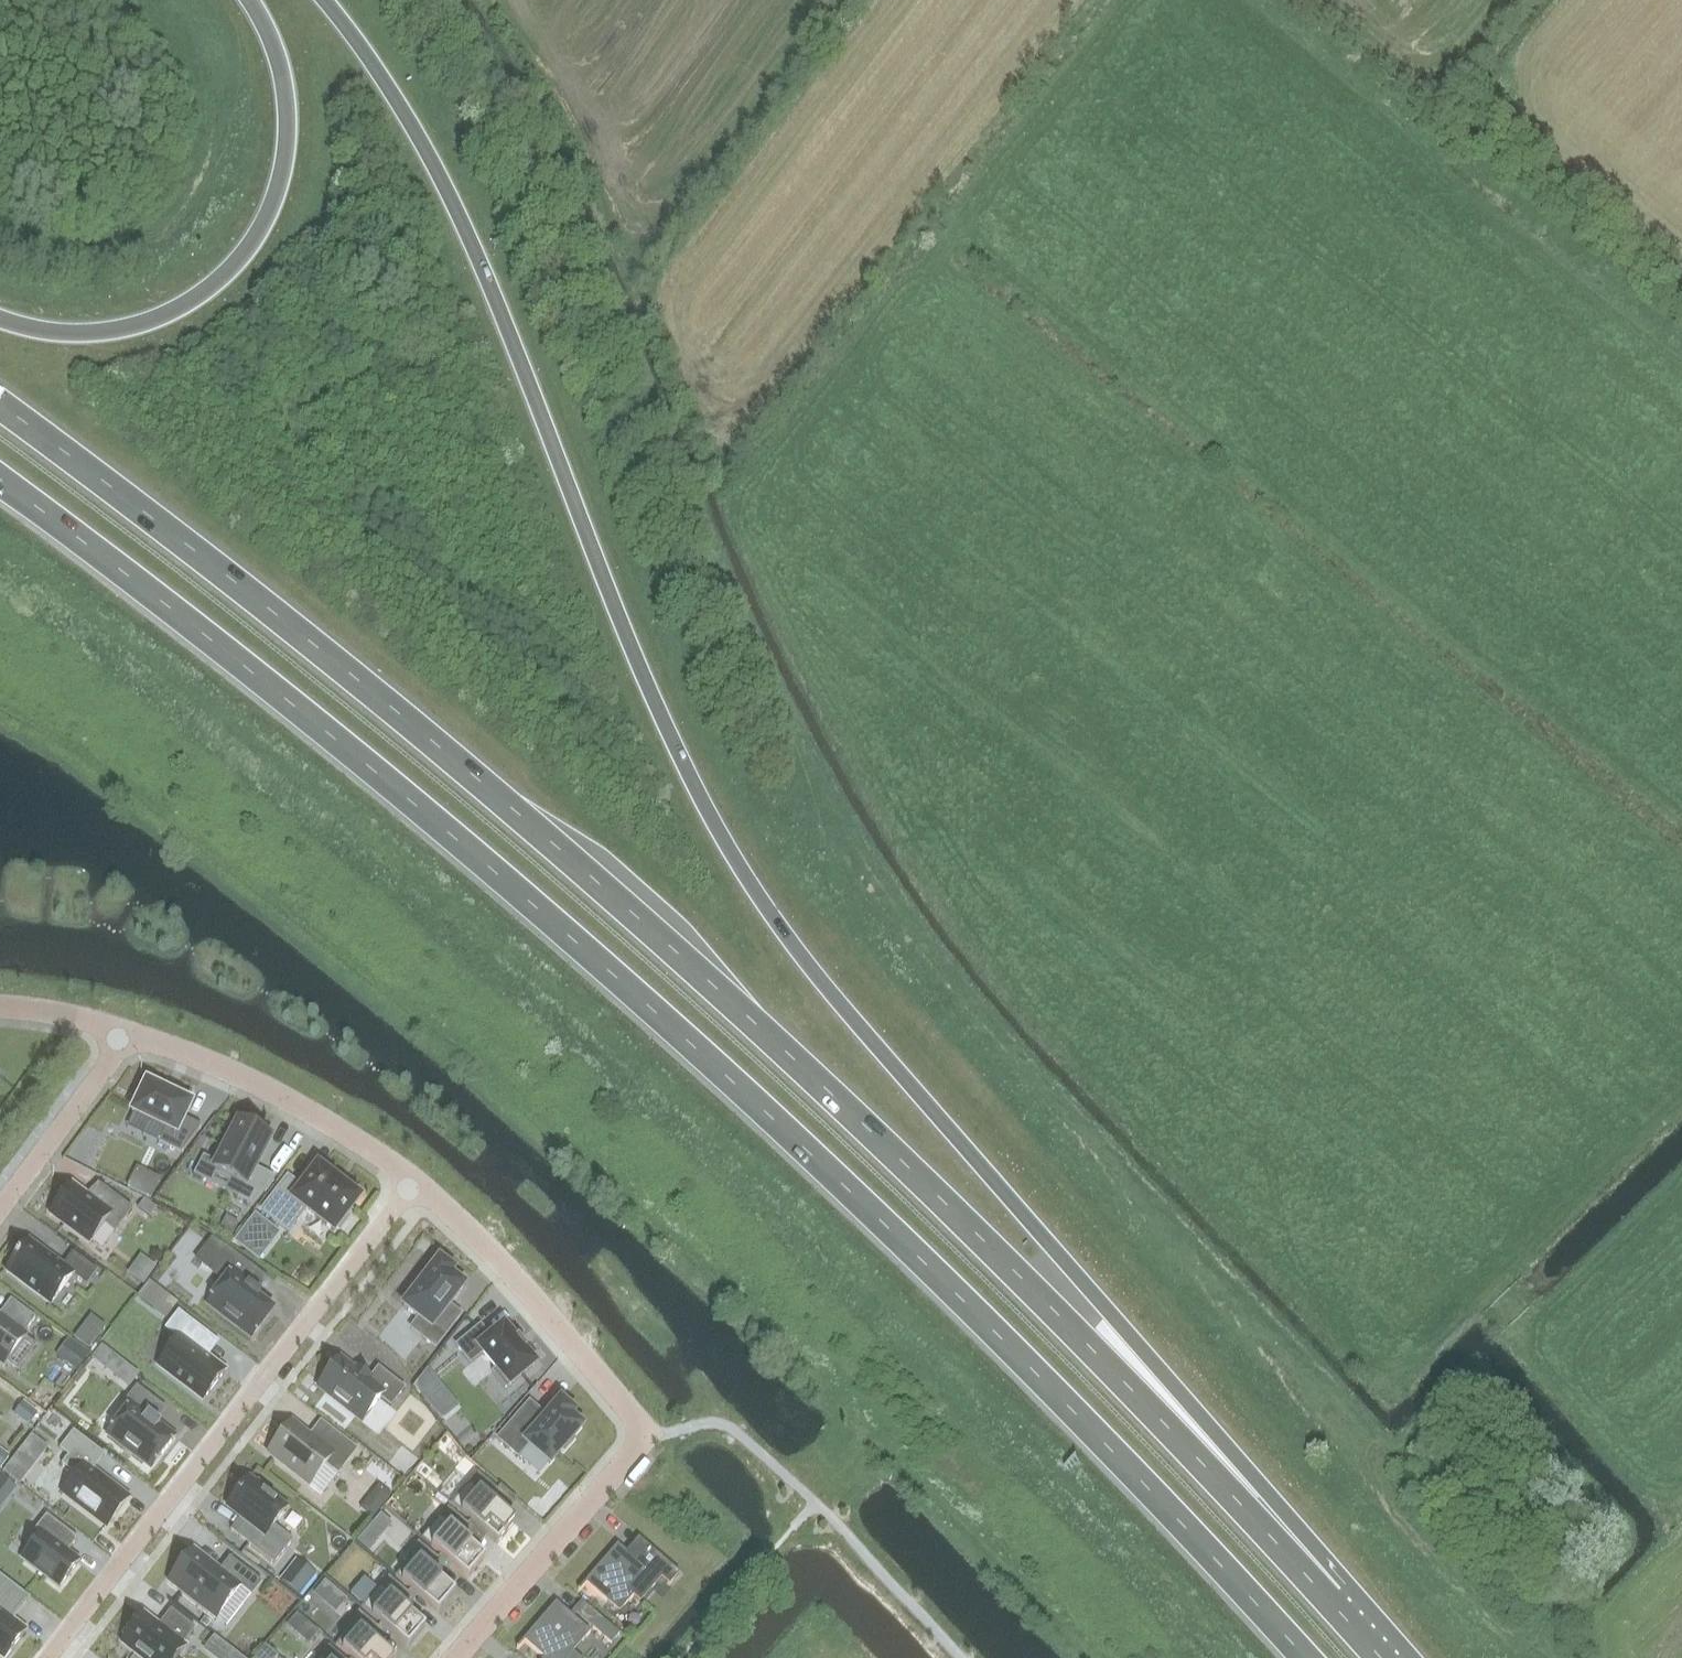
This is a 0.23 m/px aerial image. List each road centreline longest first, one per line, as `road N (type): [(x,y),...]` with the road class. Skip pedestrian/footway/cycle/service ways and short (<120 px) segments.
road 1 (trunk): [(1329,1601),(1111,1315),(815,974),(759,896),(630,637),(475,248),(370,57),(324,0)]
road 2 (trunk): [(1329,1601),(1059,1313),(635,914),(269,607),(0,404)]
road 3 (trunk): [(0,479),(285,698),(654,1010),(1076,1412),(1305,1657)]
road 4 (residential): [(415,1179),(497,1257),(650,1433),(456,1657)]
road 5 (residential): [(46,1657),(415,1179)]
road 6 (trunk): [(251,0),(283,77),(289,133),(282,185),(239,257),(187,304),(146,325),(59,333),(0,318)]
road 7 (residential): [(132,1032),(261,1084),(415,1179)]
road 8 (residential): [(0,1209),(132,1032)]
road 9 (residential): [(0,1006),(132,1032)]

